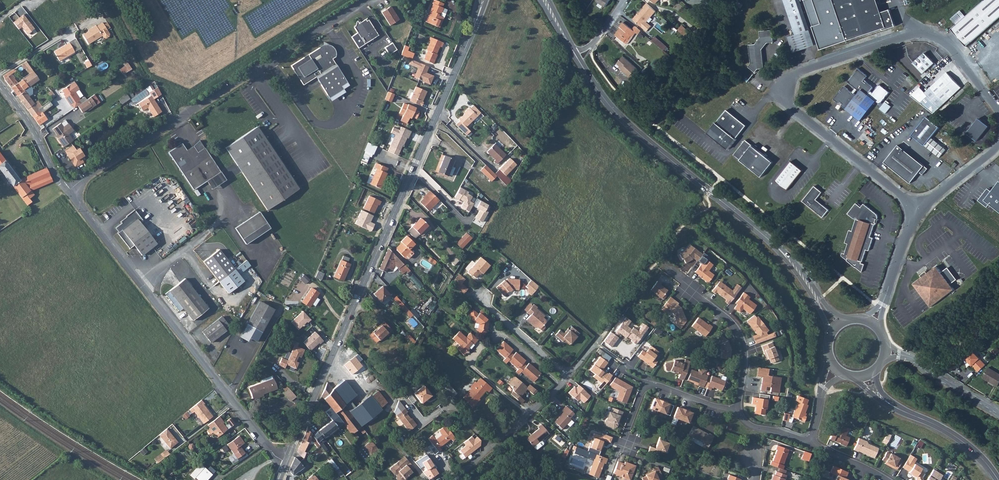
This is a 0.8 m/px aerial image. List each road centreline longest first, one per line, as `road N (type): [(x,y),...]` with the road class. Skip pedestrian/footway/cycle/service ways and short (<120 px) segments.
road 1 (tertiary): [(481,7),(285,462)]
road 2 (residential): [(998,111),(959,54),(927,35),(789,78),(783,91),(792,108),(916,210)]
road 3 (residential): [(366,0),(67,191)]
road 4 (residential): [(67,191),(285,462)]
road 5 (secondary): [(577,59),(616,113),(790,261)]
road 6 (residential): [(736,411),(743,340),(706,299)]
road 7 (residential): [(67,191),(0,86)]
road 8 (residential): [(569,376),(481,296)]

